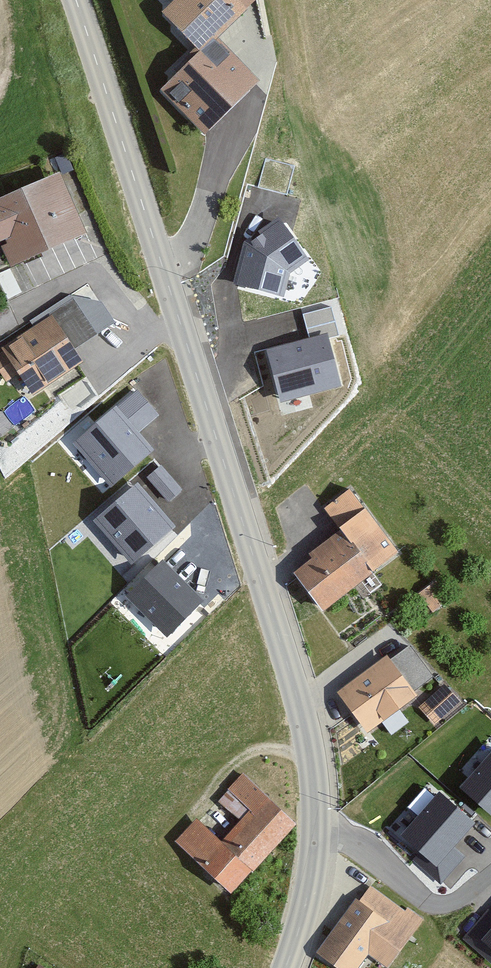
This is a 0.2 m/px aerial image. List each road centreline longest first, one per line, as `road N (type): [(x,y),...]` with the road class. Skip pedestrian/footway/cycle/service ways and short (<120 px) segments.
road 1 (tertiary): [(318,807),(303,710),(269,590),(71,0)]
road 2 (residential): [(318,807),(419,897),(455,901),(490,875)]
road 3 (tertiary): [(288,967),(304,926),(318,807)]

